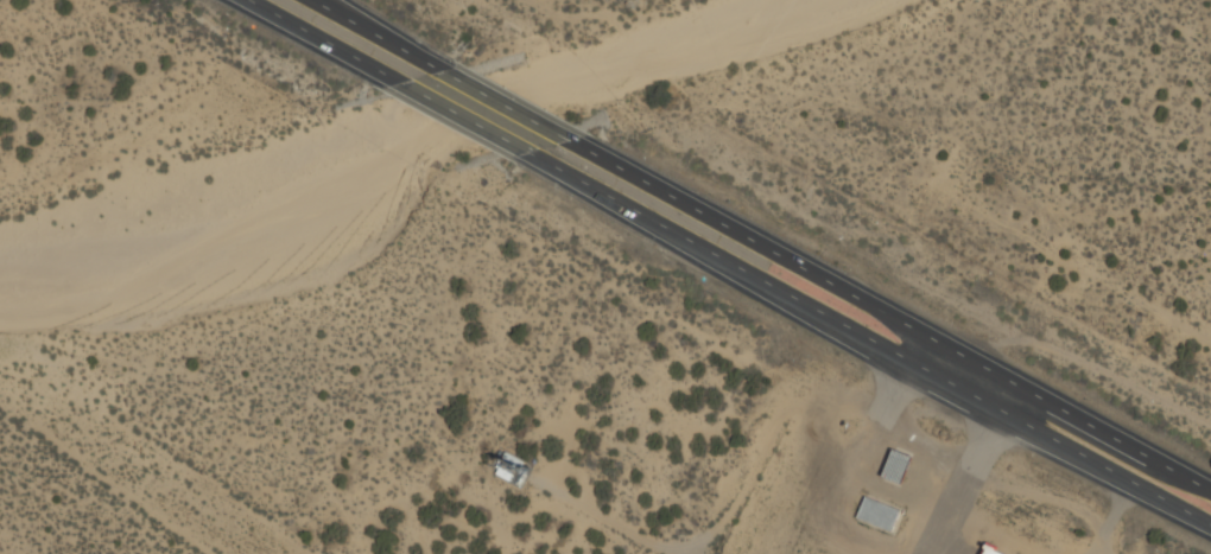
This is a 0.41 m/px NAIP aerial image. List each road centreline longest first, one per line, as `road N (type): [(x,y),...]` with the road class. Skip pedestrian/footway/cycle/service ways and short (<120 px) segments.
road 1 (trunk): [(547,164),(1210,525)]
road 2 (trunk): [(1210,493),(594,154)]
road 3 (trunk): [(594,154),(426,63)]
road 4 (trunk): [(394,79),(547,164)]
road 5 (trunk): [(248,0),(394,79)]
road 6 (trunk): [(426,63),(313,0)]

